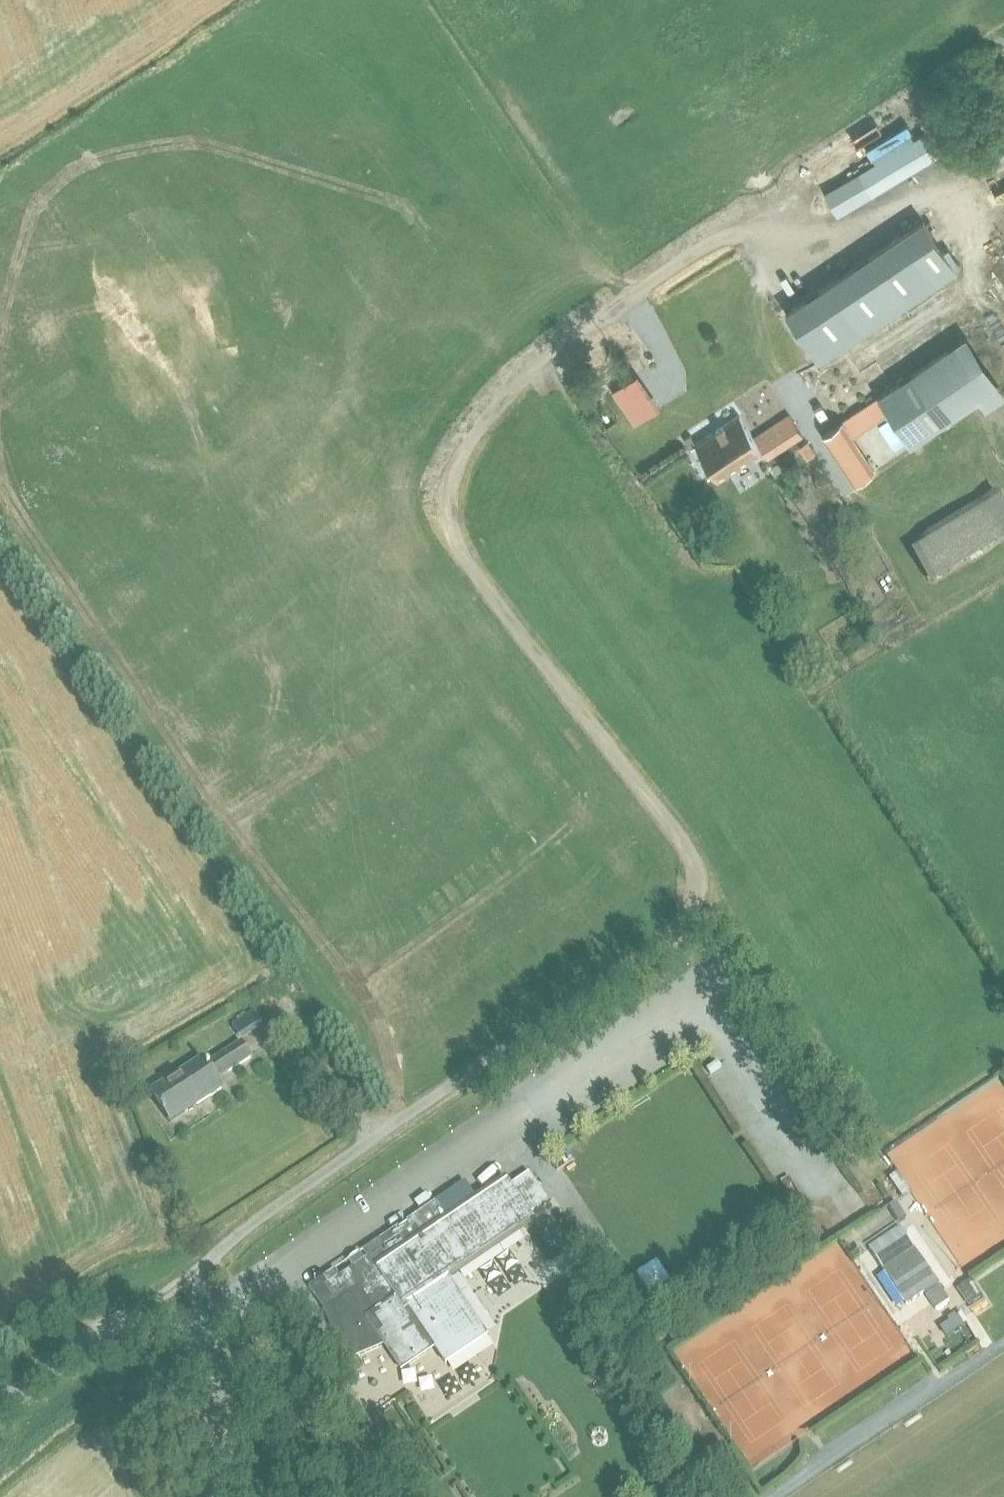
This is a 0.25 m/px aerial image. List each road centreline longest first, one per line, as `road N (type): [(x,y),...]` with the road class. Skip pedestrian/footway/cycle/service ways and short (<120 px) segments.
road 1 (tertiary): [(203,1496),(215,1379),(205,1347),(181,1328),(130,1319),(102,1328),(0,1402)]

